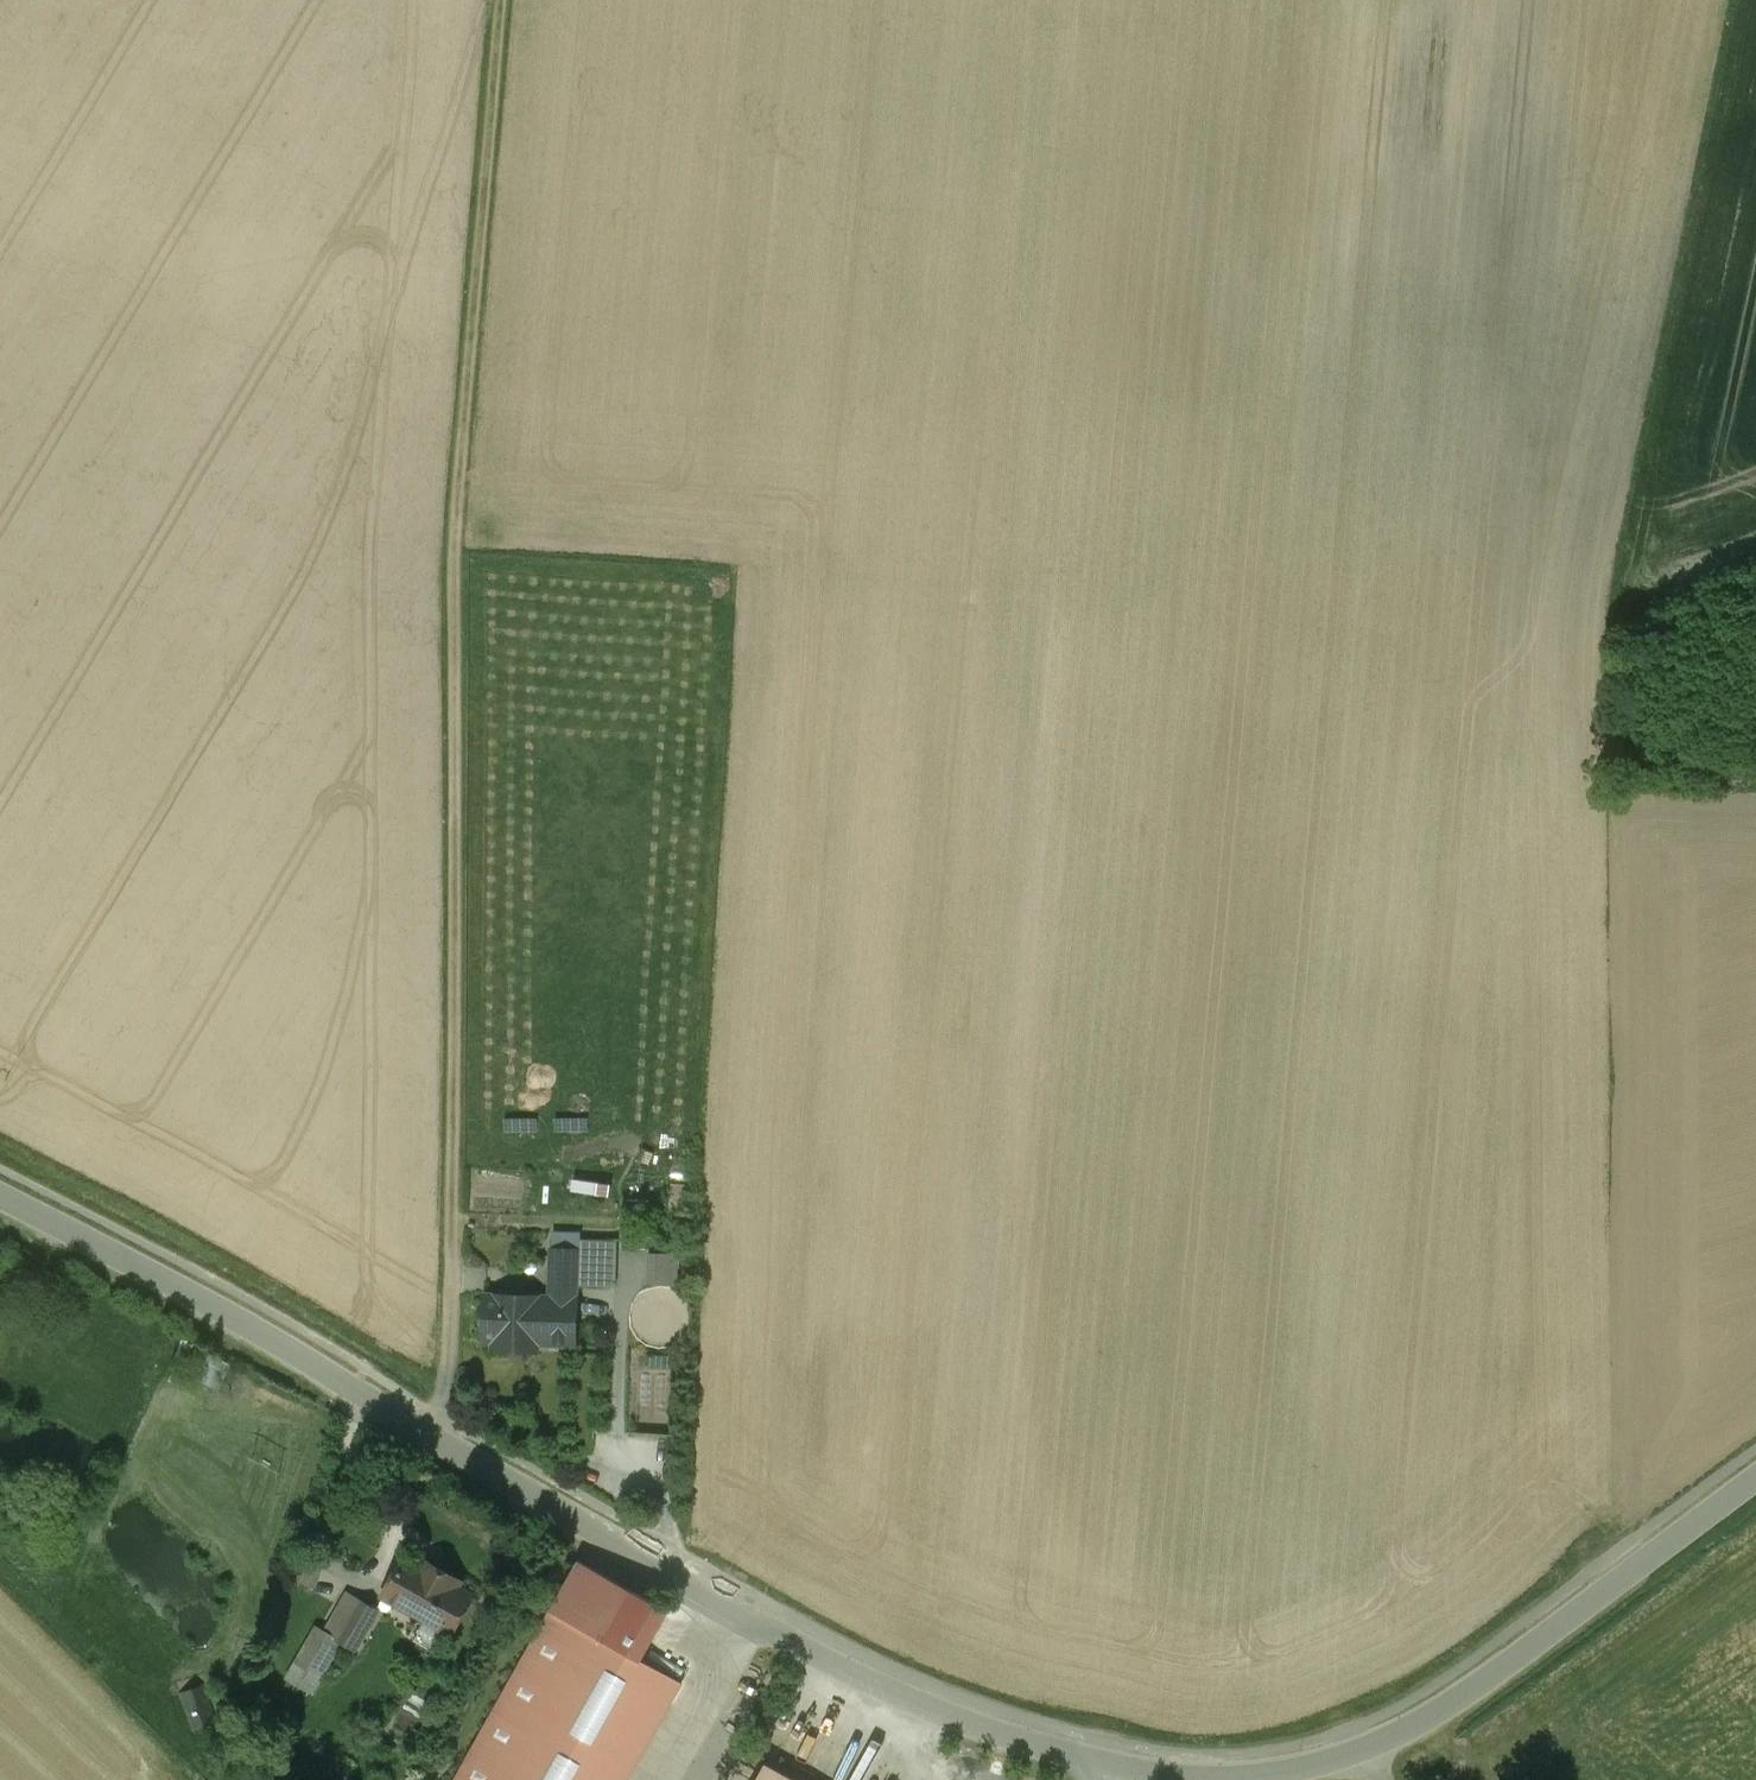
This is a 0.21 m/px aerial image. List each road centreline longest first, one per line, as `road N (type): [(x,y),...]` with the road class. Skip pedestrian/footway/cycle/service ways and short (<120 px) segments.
road 1 (track): [(502,0),(456,565),(451,1297),(447,1419),(438,1438)]
road 2 (unclassified): [(0,1196),(116,1254),(797,1643),(972,1724),(1103,1765)]
road 3 (unclassified): [(1103,1765),(1190,1779),(1249,1777),(1362,1751),(1468,1692),(1755,1479)]

